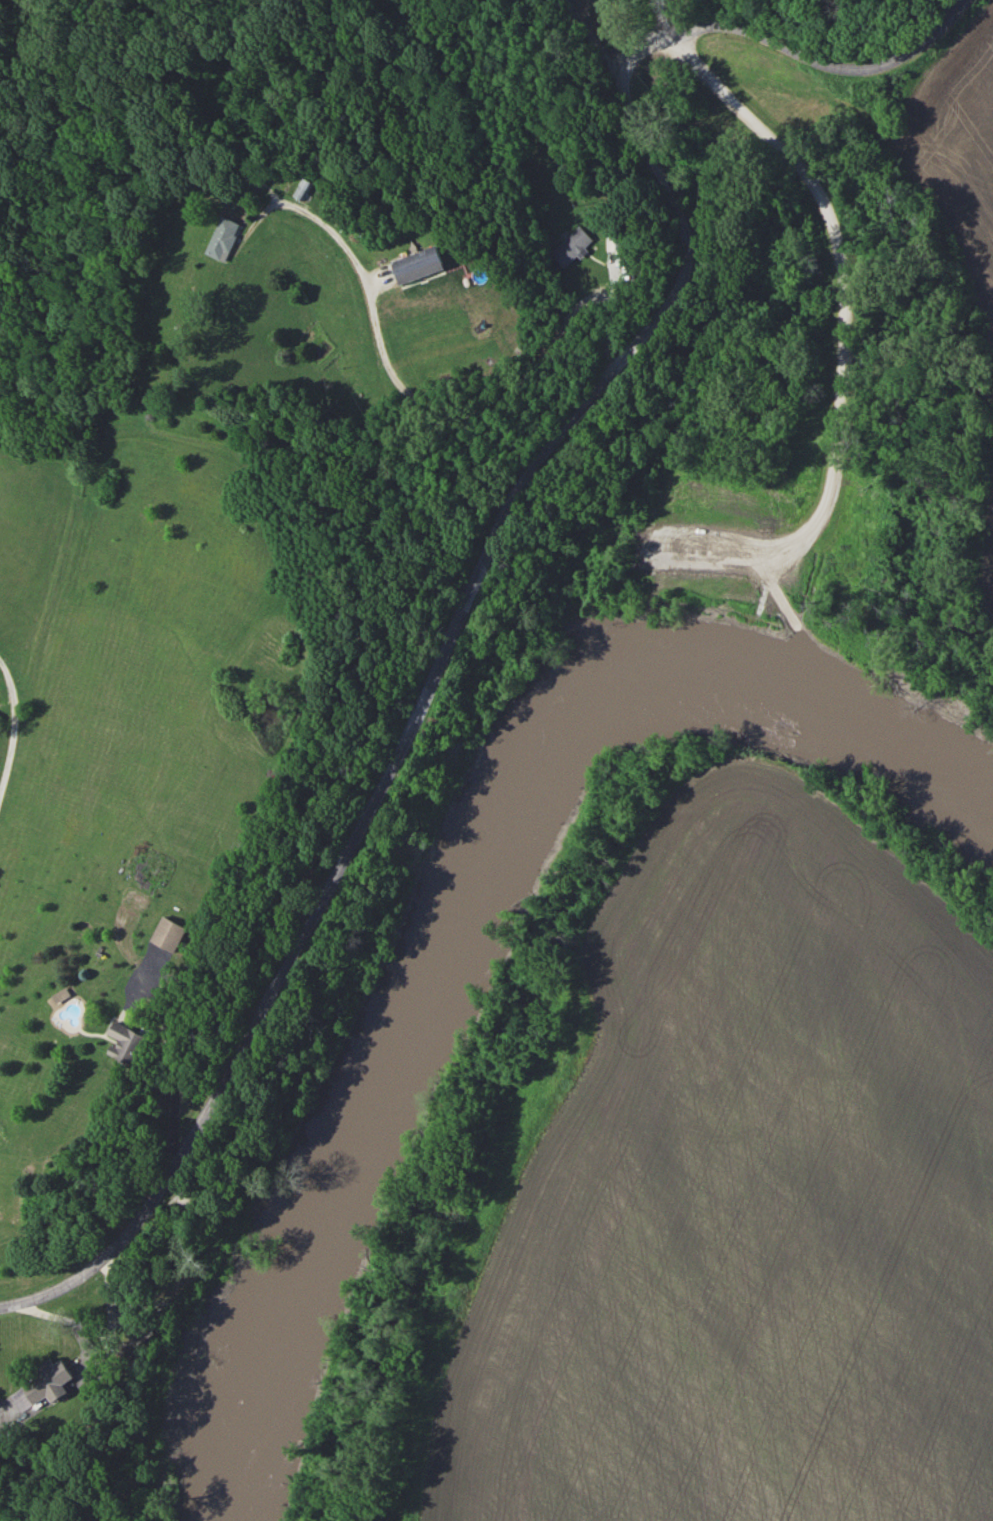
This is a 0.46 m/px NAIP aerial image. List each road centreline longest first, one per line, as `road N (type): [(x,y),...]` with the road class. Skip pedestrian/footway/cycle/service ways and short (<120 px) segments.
road 1 (residential): [(973,0),(939,43),(884,69),(826,64),(754,30),(721,24),(630,69),(627,98),(692,203),(695,254),(682,297),(611,371),(513,509),(419,730),(206,1120),(122,1254),(75,1293),(0,1310)]

